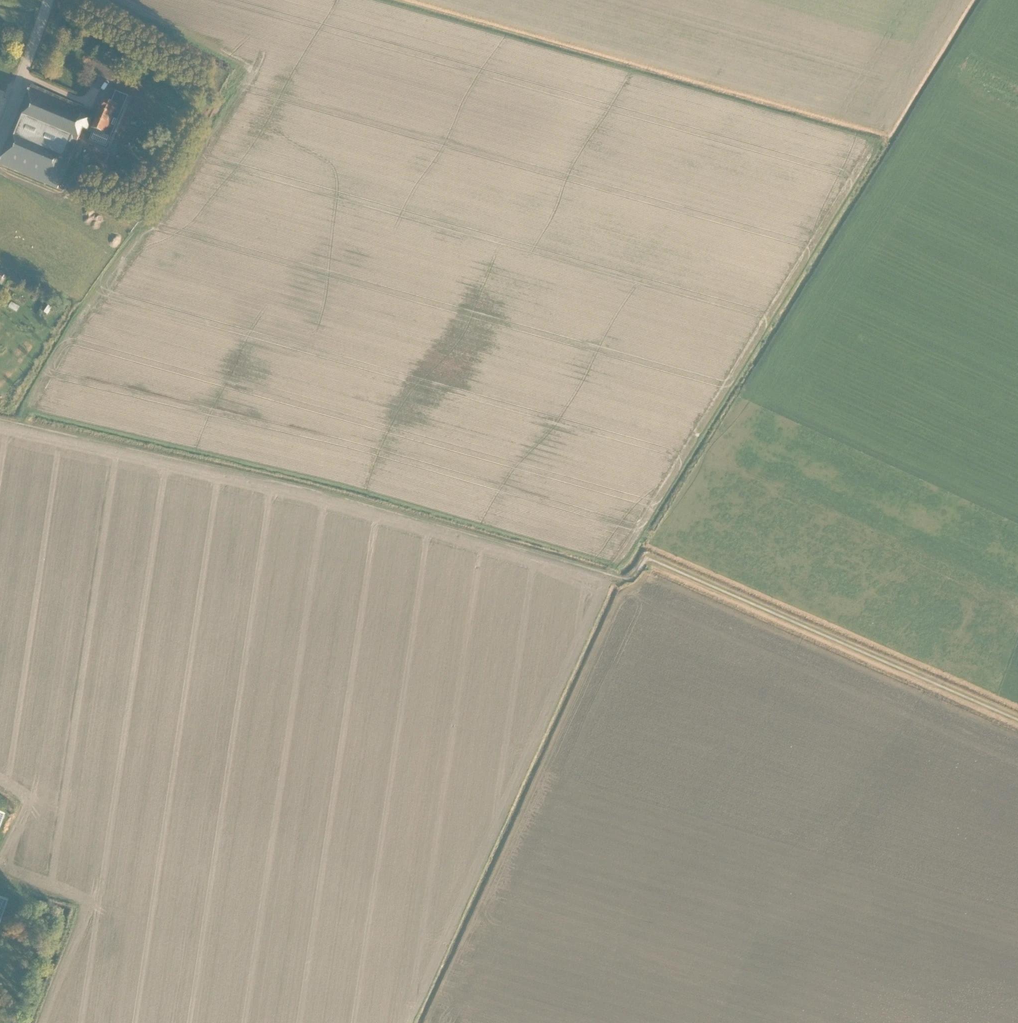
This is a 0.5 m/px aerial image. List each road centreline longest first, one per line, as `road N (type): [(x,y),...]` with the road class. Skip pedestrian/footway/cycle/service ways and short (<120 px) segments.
road 1 (tertiary): [(0,128),(49,0)]

